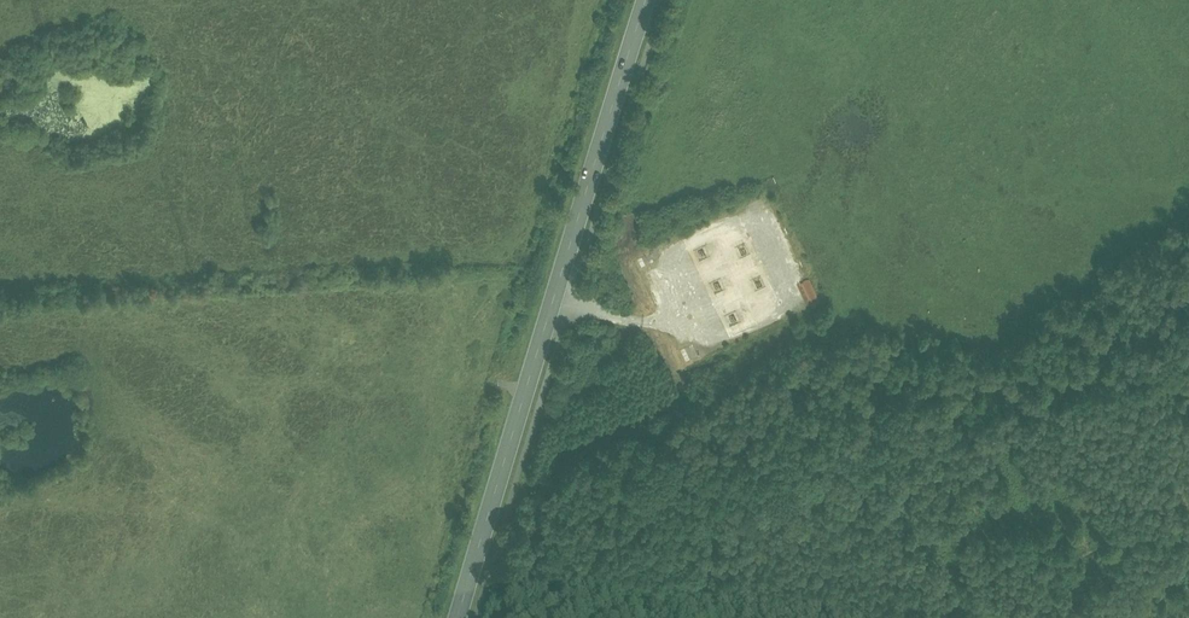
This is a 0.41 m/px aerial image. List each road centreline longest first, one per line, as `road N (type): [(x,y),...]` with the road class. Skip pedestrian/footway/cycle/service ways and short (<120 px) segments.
road 1 (primary): [(455,617),(643,0)]

